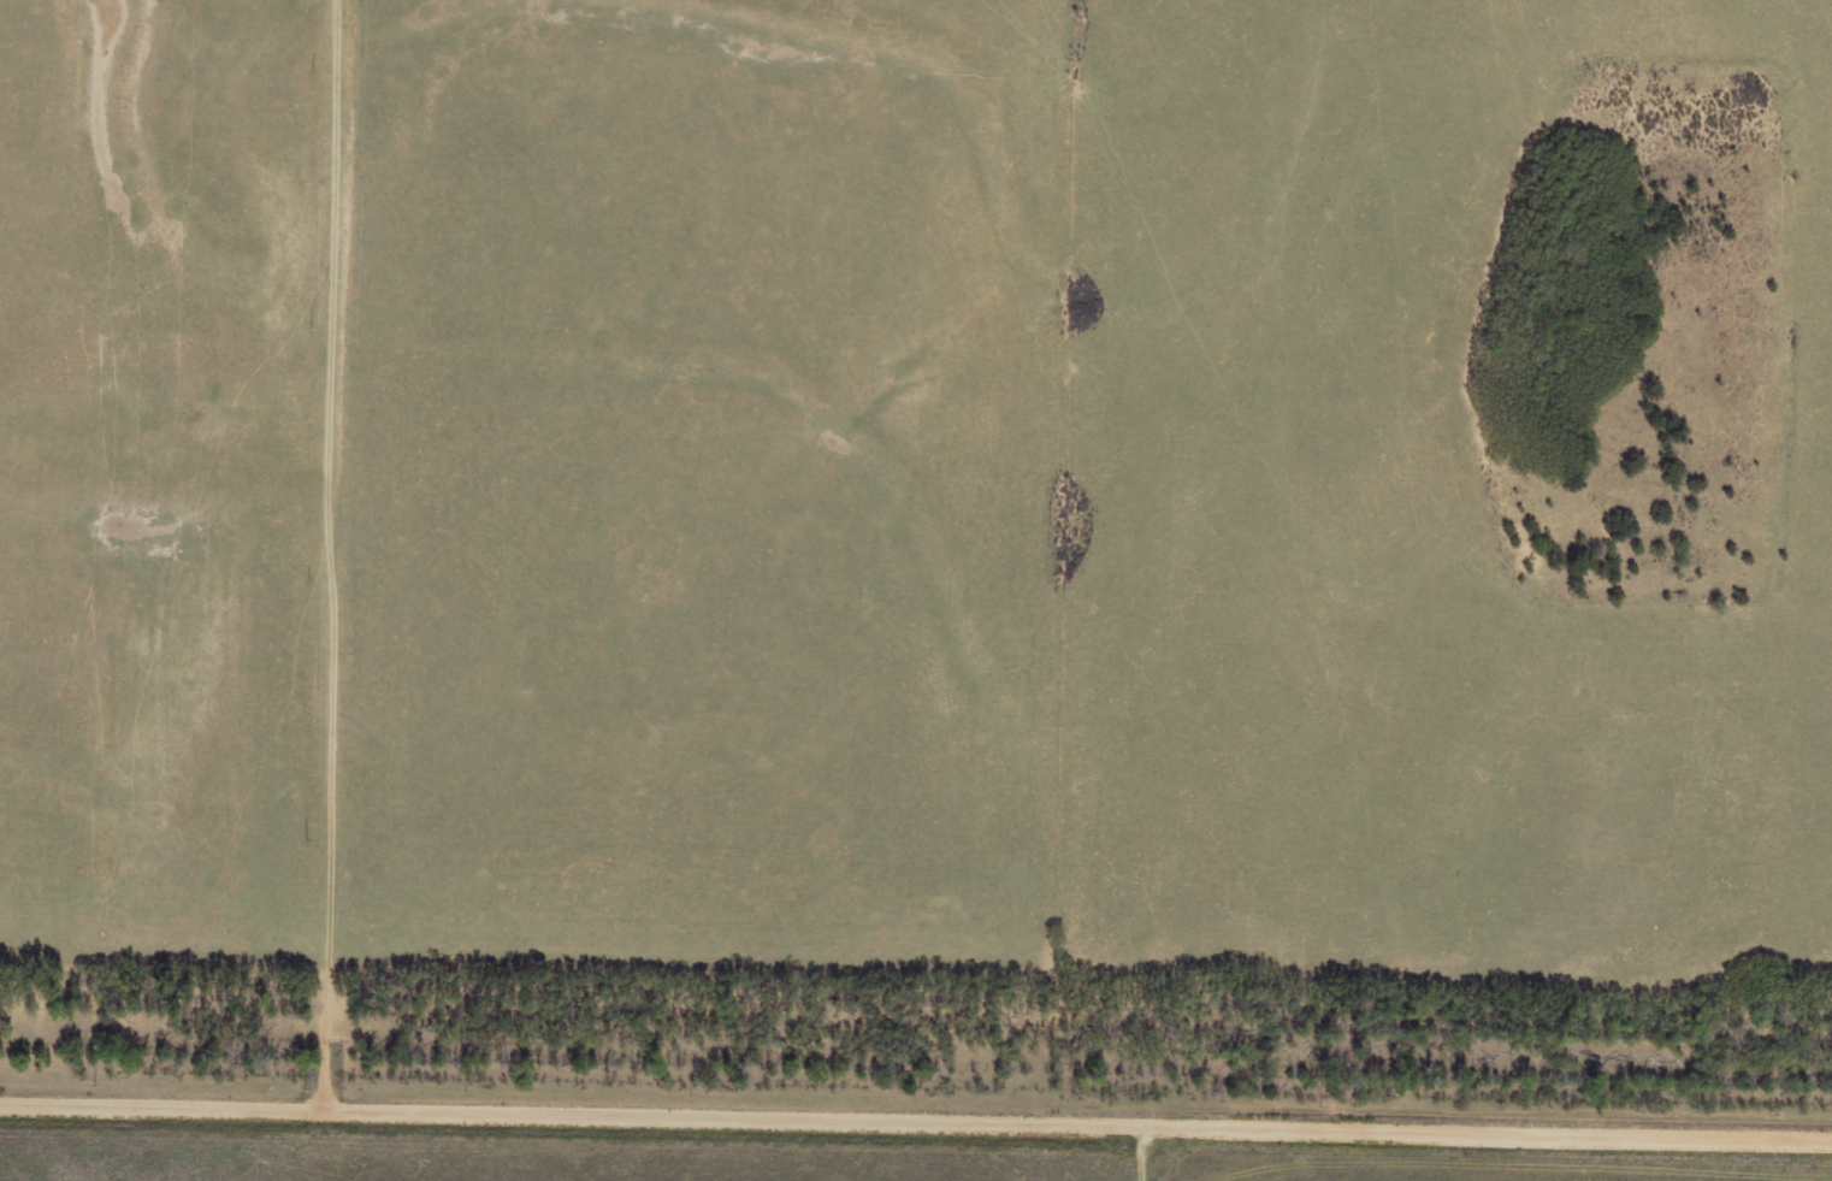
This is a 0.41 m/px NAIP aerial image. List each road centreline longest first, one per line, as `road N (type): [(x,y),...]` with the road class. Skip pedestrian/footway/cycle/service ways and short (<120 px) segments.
road 1 (residential): [(1831,1134),(0,1098)]

